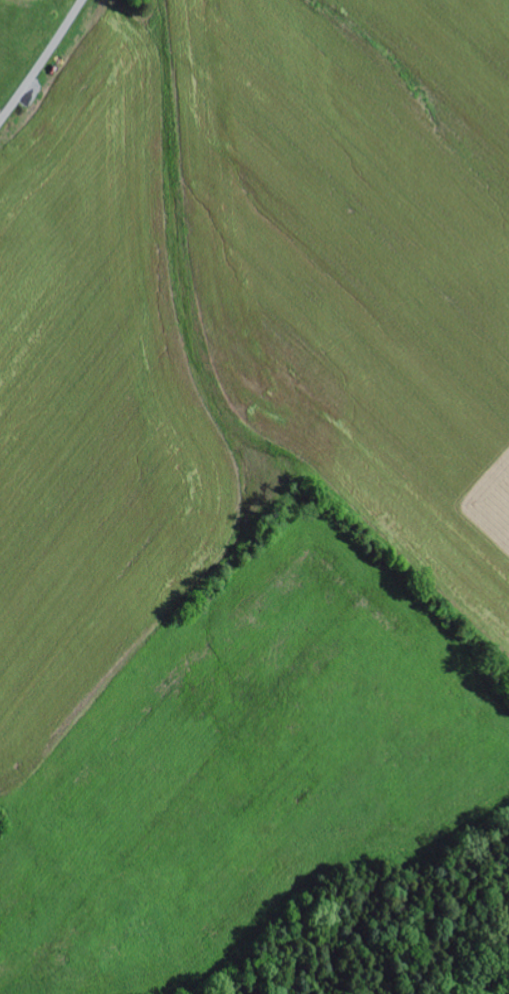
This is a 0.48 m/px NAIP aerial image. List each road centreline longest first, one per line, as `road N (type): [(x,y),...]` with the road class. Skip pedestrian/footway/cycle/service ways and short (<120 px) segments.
road 1 (residential): [(0,122),(82,0)]

